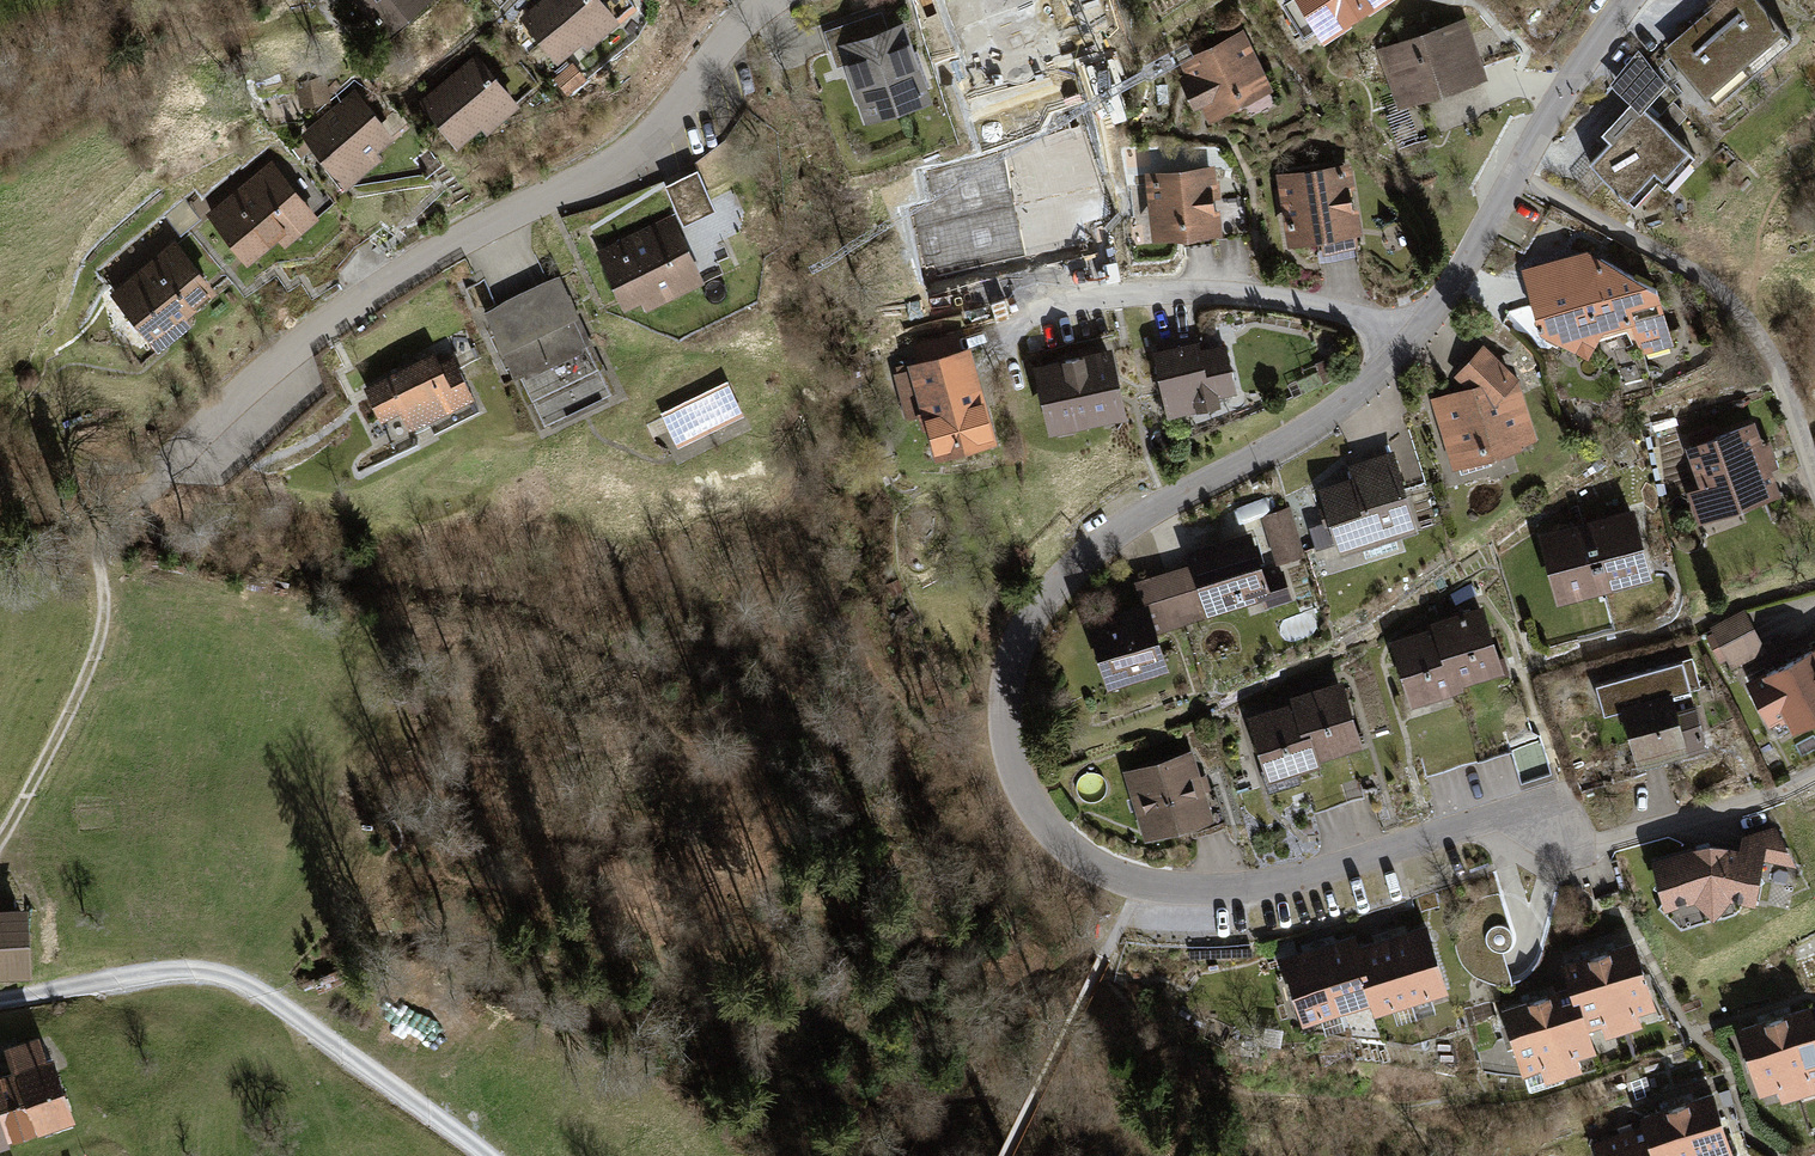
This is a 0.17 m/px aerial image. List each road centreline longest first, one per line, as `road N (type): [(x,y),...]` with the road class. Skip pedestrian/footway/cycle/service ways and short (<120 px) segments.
road 1 (residential): [(1814,773),(1745,804),(1611,840),(1558,844),(1530,824),(1502,819),(1297,879),(1202,890),(1138,883),(1076,854),(1027,797),(1008,746),(1010,654),(1061,576),(1118,530),(1301,431),(1397,358),(1442,302),(1566,87),(1627,0)]
road 2 (residential): [(794,0),(754,20),(638,153),(492,222),(328,321),(166,458)]
road 3 (residential): [(0,1001),(165,973),(234,980),(484,1155)]
road 4 (track): [(1515,174),(1712,285),(1771,351),(1814,478)]
road 5 (track): [(166,458),(100,538),(106,613),(100,636),(70,713),(0,838)]
road 6 (track): [(1004,1155),(1138,883)]

